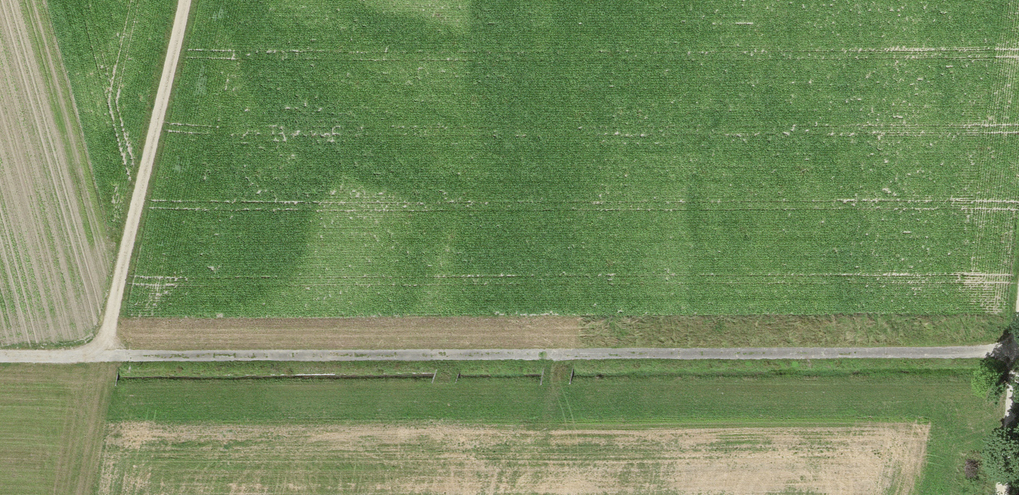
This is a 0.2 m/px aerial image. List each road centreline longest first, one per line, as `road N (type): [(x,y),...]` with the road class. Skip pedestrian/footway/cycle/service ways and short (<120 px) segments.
road 1 (track): [(0,355),(565,361),(1016,351)]
road 2 (track): [(100,357),(185,0)]
road 3 (track): [(999,494),(1018,324)]
road 4 (track): [(530,494),(565,361)]

